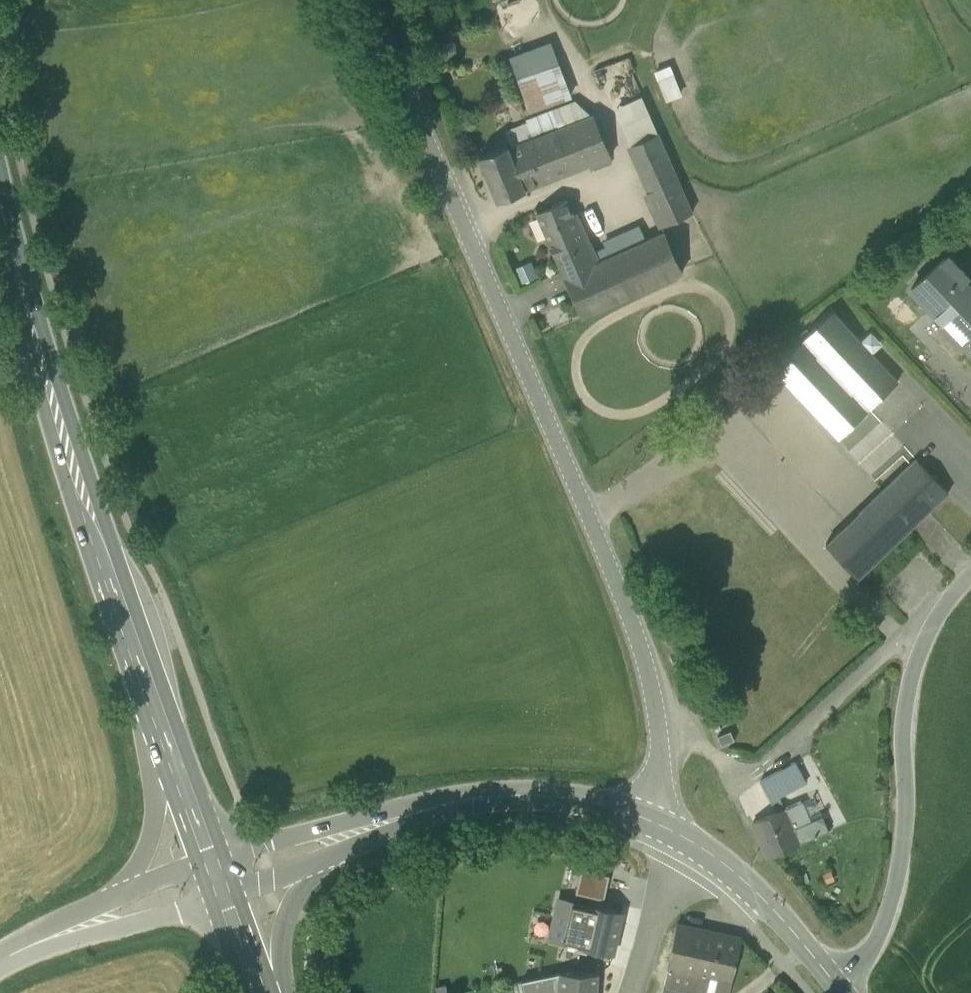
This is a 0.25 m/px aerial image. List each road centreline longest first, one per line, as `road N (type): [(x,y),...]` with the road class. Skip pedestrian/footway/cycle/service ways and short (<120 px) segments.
road 1 (residential): [(643,819),(657,788),(660,733),(647,664),(362,0)]
road 2 (primary): [(170,750),(48,384),(0,198)]
road 3 (residential): [(970,577),(927,635),(906,697),(903,860),(878,944),(831,991)]
road 4 (tertiary): [(643,819),(504,796),(416,812)]
road 5 (tertiary): [(416,812),(211,861)]
road 6 (tertiary): [(831,991),(762,910),(695,852)]
road 7 (residential): [(61,934),(179,914),(225,898)]
road 8 (residential): [(170,750),(142,864),(121,898)]
road 9 (residential): [(630,992),(695,852)]
road 10 (tertiary): [(272,992),(283,970),(285,927),(308,869)]
road 11 (tertiary): [(308,869),(416,812)]

